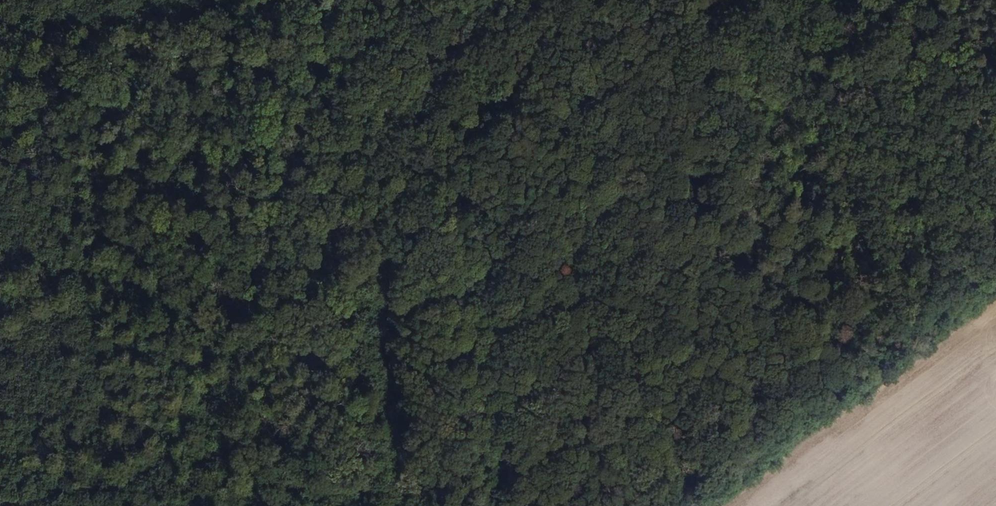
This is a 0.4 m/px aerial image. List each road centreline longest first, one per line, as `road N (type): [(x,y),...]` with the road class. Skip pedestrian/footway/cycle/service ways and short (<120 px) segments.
road 1 (track): [(368,505),(310,0)]
road 2 (track): [(995,264),(682,505)]

